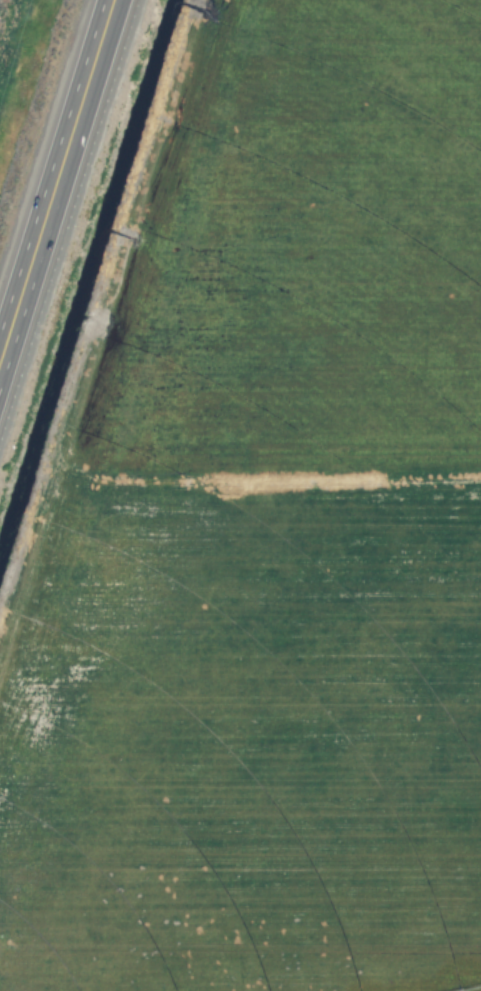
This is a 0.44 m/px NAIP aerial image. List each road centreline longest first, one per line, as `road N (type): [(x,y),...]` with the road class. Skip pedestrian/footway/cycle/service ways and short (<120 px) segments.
road 1 (trunk): [(0,348),(91,63)]

